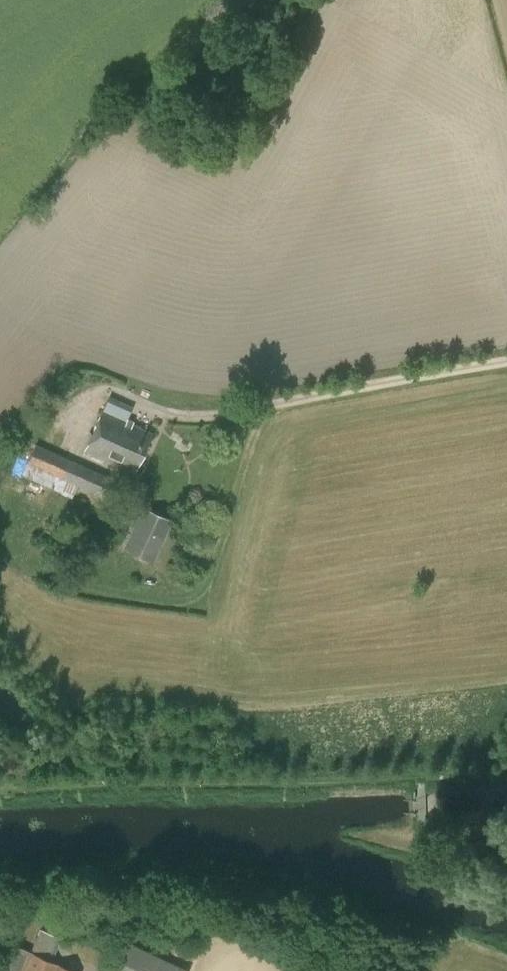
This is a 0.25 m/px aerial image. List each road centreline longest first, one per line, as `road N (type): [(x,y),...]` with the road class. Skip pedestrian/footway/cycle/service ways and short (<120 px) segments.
road 1 (track): [(506,358),(255,401)]

